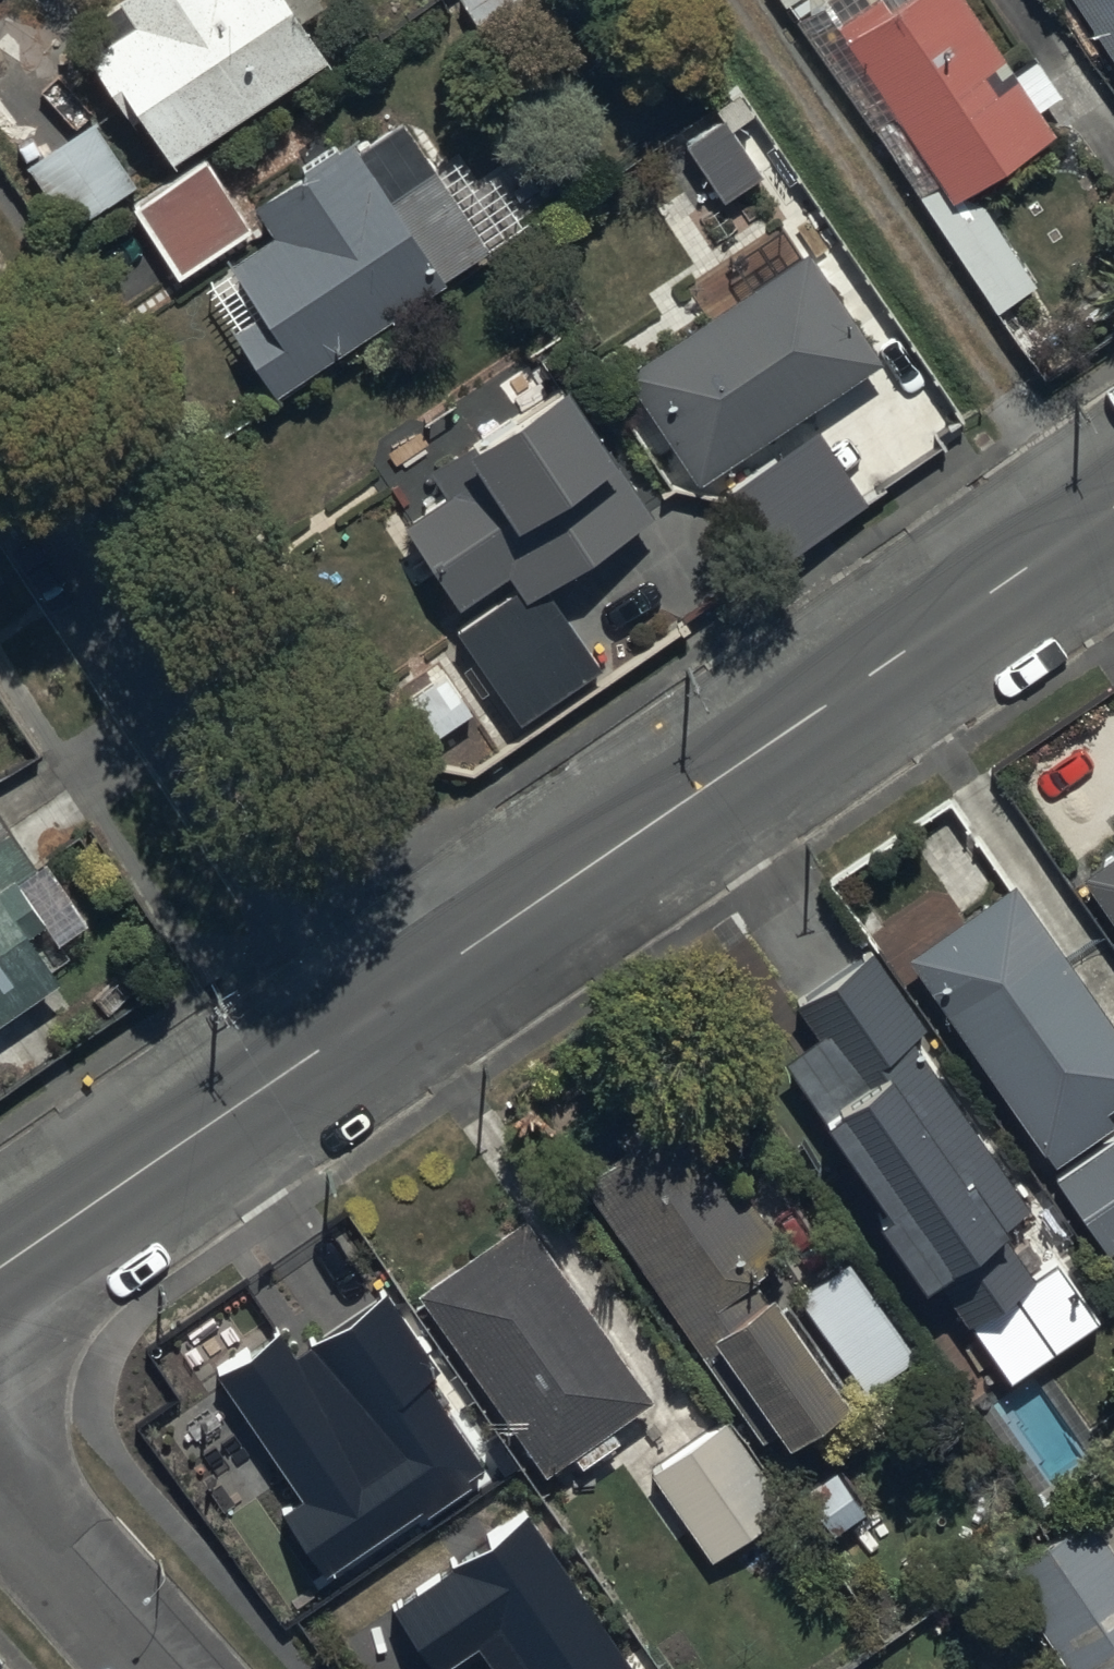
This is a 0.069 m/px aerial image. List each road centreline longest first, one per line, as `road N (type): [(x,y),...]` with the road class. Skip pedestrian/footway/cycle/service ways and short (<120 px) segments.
road 1 (tertiary): [(377,1012),(1113,509)]
road 2 (residential): [(377,1012),(0,435)]
road 3 (tertiary): [(0,1269),(377,1012)]
road 4 (residential): [(0,1484),(162,1668)]

